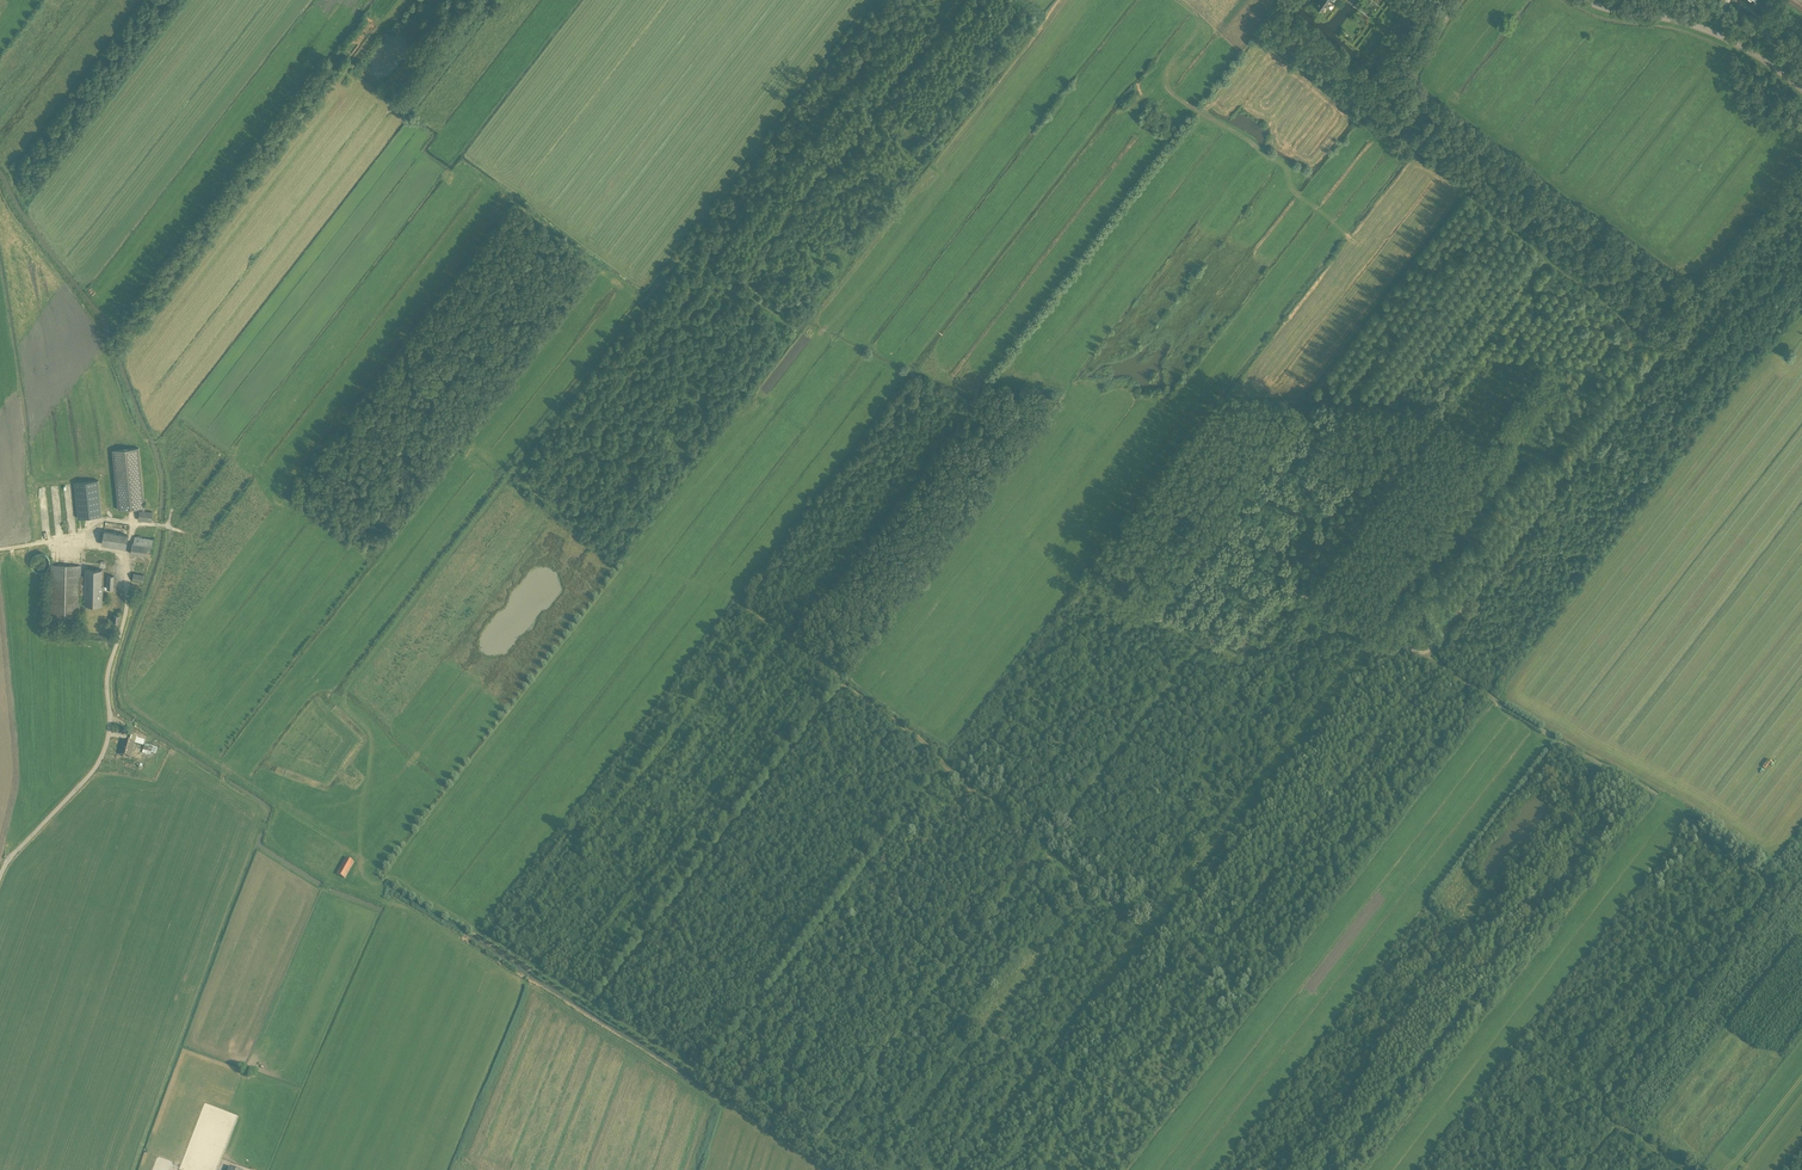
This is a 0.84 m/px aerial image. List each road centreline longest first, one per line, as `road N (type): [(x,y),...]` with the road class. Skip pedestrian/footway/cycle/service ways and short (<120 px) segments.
road 1 (track): [(344,697),(879,0)]
road 2 (track): [(278,801),(124,697),(169,527)]
road 3 (track): [(1355,241),(1293,192),(1277,159),(1174,94),(1170,69),(1197,21),(1178,0)]
road 4 (unclassified): [(0,877),(101,758),(118,638)]
road 5 (tertiary): [(1801,91),(1727,39),(1583,0)]
road 6 (track): [(469,927),(400,882),(373,881),(346,850),(278,801)]
road 7 (track): [(360,863),(373,742),(344,697)]
road 8 (track): [(1696,283),(1764,214),(1801,154)]

